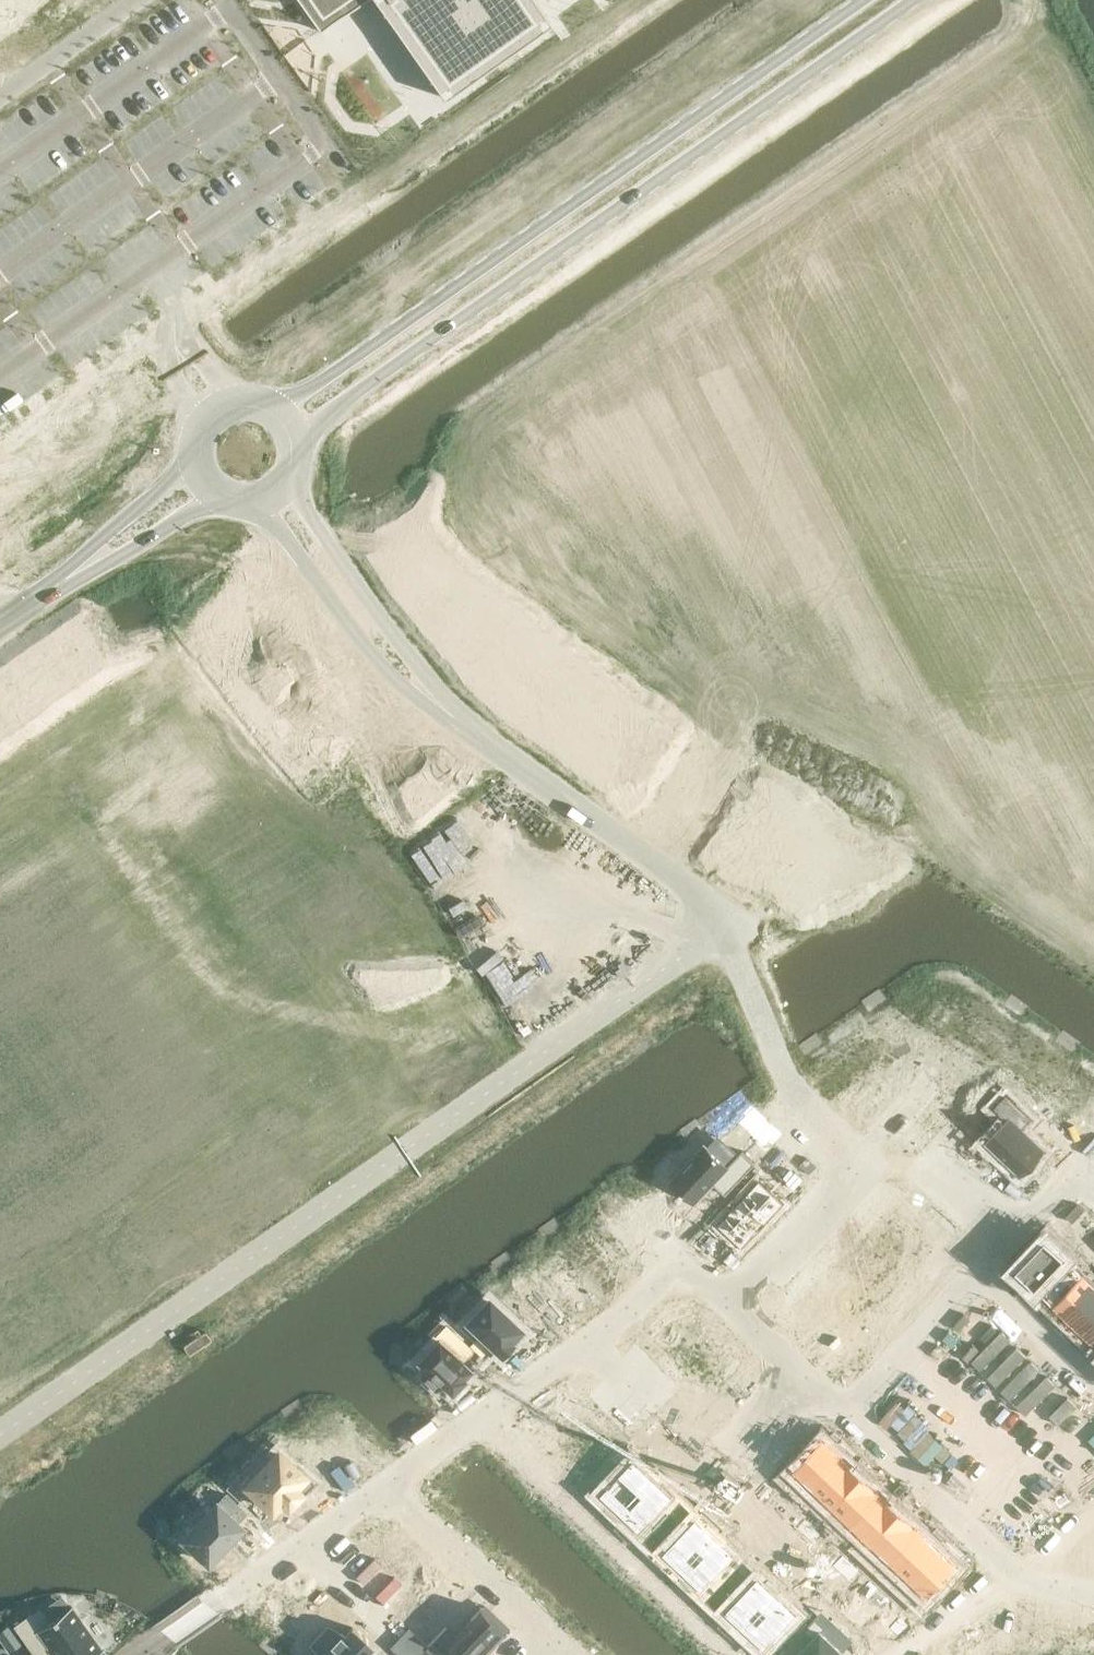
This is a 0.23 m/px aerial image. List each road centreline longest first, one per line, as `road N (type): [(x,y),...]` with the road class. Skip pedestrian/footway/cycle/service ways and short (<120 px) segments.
road 1 (tertiary): [(296,440),(917,0)]
road 2 (tertiary): [(864,0),(277,411)]
road 3 (residential): [(0,648),(225,971),(372,1013)]
road 4 (tertiary): [(661,871),(903,705),(1093,735)]
road 5 (residential): [(372,1013),(462,1009),(495,996),(661,871)]
road 6 (residential): [(673,1263),(413,1466)]
road 7 (residential): [(1093,1594),(1006,1575),(844,1410)]
road 8 (tertiary): [(259,501),(397,679),(450,718)]
road 9 (tertiary): [(450,718),(420,661),(368,600),(290,477)]
road 10 (tertiary): [(450,718),(661,871)]
road 11 (residential): [(549,1632),(392,1480)]
road 12 (residential): [(220,1605),(392,1480)]
road 13 (residential): [(725,1299),(859,1162)]
road 14 (residential): [(974,1273),(844,1410)]
road 15 (residential): [(844,1410),(725,1299)]
road 16 (tertiary): [(198,467),(121,522),(77,571)]
road 17 (tertiary): [(77,571),(140,545),(216,493)]
road 18 (residential): [(1093,1380),(974,1273)]
road 19 (residential): [(897,1122),(1014,1225)]
road 20 (residential): [(447,1123),(372,1013)]
road 21 (tertiary): [(277,411),(250,401),(213,413),(199,433),(198,467)]

